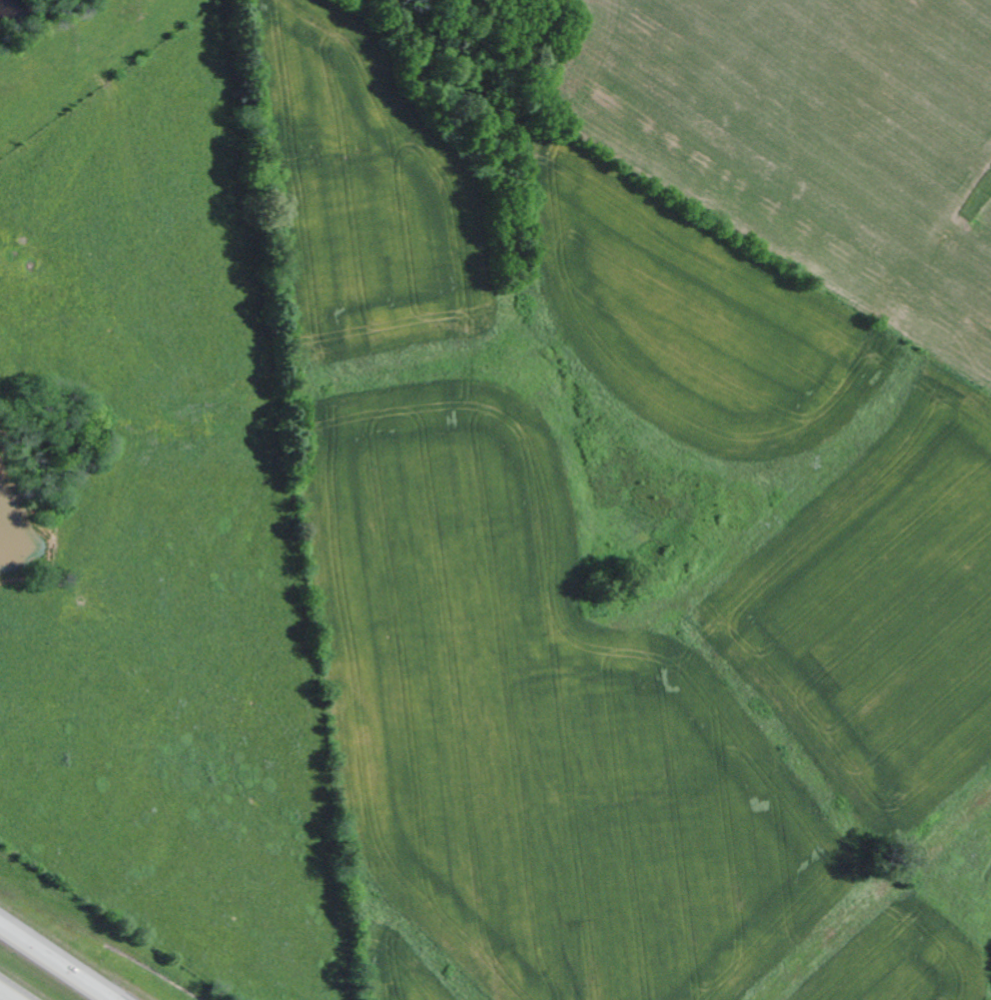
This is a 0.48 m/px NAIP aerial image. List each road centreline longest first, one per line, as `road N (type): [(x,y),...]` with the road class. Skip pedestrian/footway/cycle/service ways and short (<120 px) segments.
road 1 (motorway): [(113,999),(0,924)]

